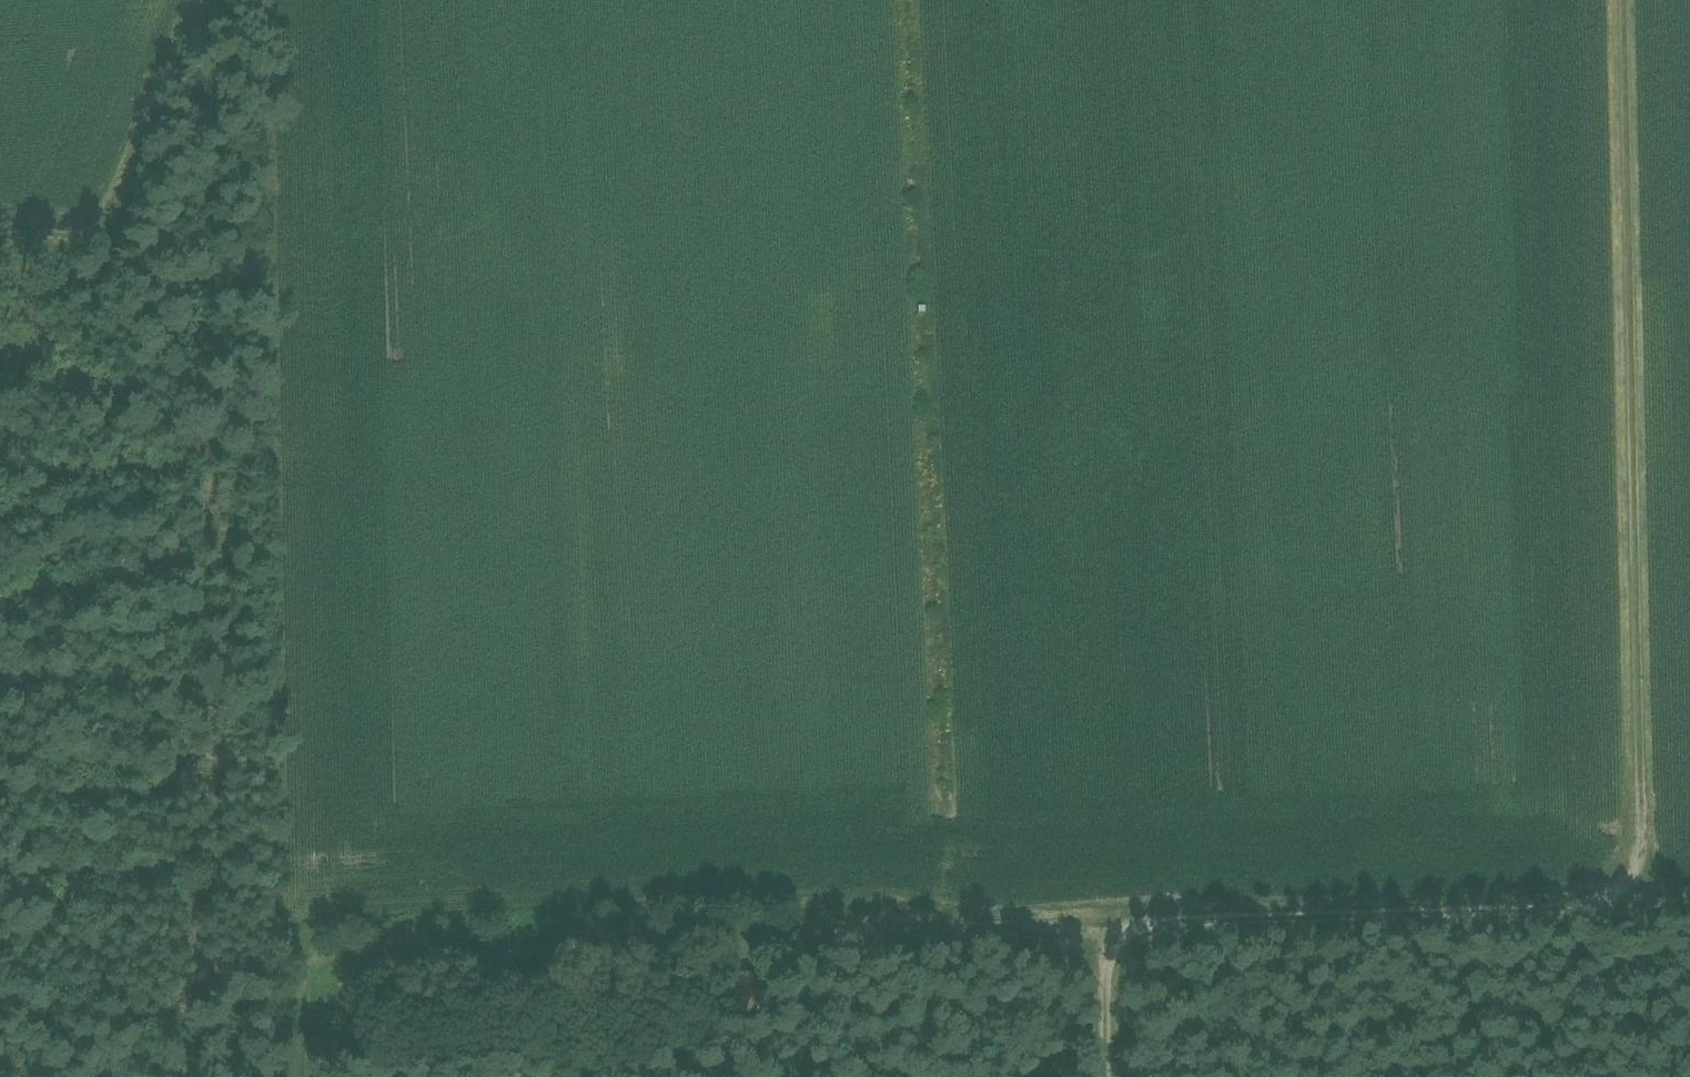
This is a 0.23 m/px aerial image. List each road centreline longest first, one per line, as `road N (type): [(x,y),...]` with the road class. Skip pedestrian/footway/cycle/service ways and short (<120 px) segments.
road 1 (track): [(1111,1076),(1109,976),(1130,937),(1169,919),(1623,899),(1643,857),(1645,820),(1625,0)]

